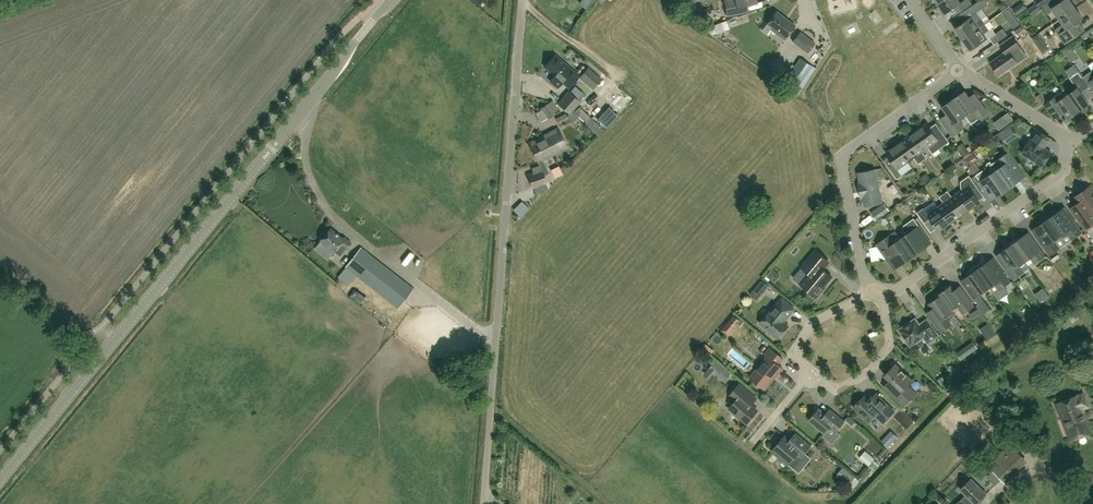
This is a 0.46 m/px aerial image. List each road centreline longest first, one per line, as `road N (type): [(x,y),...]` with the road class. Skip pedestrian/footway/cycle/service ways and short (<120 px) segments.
road 1 (tertiary): [(0,477),(392,0)]
road 2 (residential): [(484,503),(523,0)]
road 3 (residential): [(871,287),(844,159),(959,69)]
road 4 (residential): [(1069,138),(1065,170),(884,294)]
road 5 (residential): [(884,294),(890,336),(873,368),(831,388),(811,374)]
road 6 (residential): [(1069,138),(959,69)]
road 7 (residential): [(811,374),(798,357),(804,333),(871,287)]

